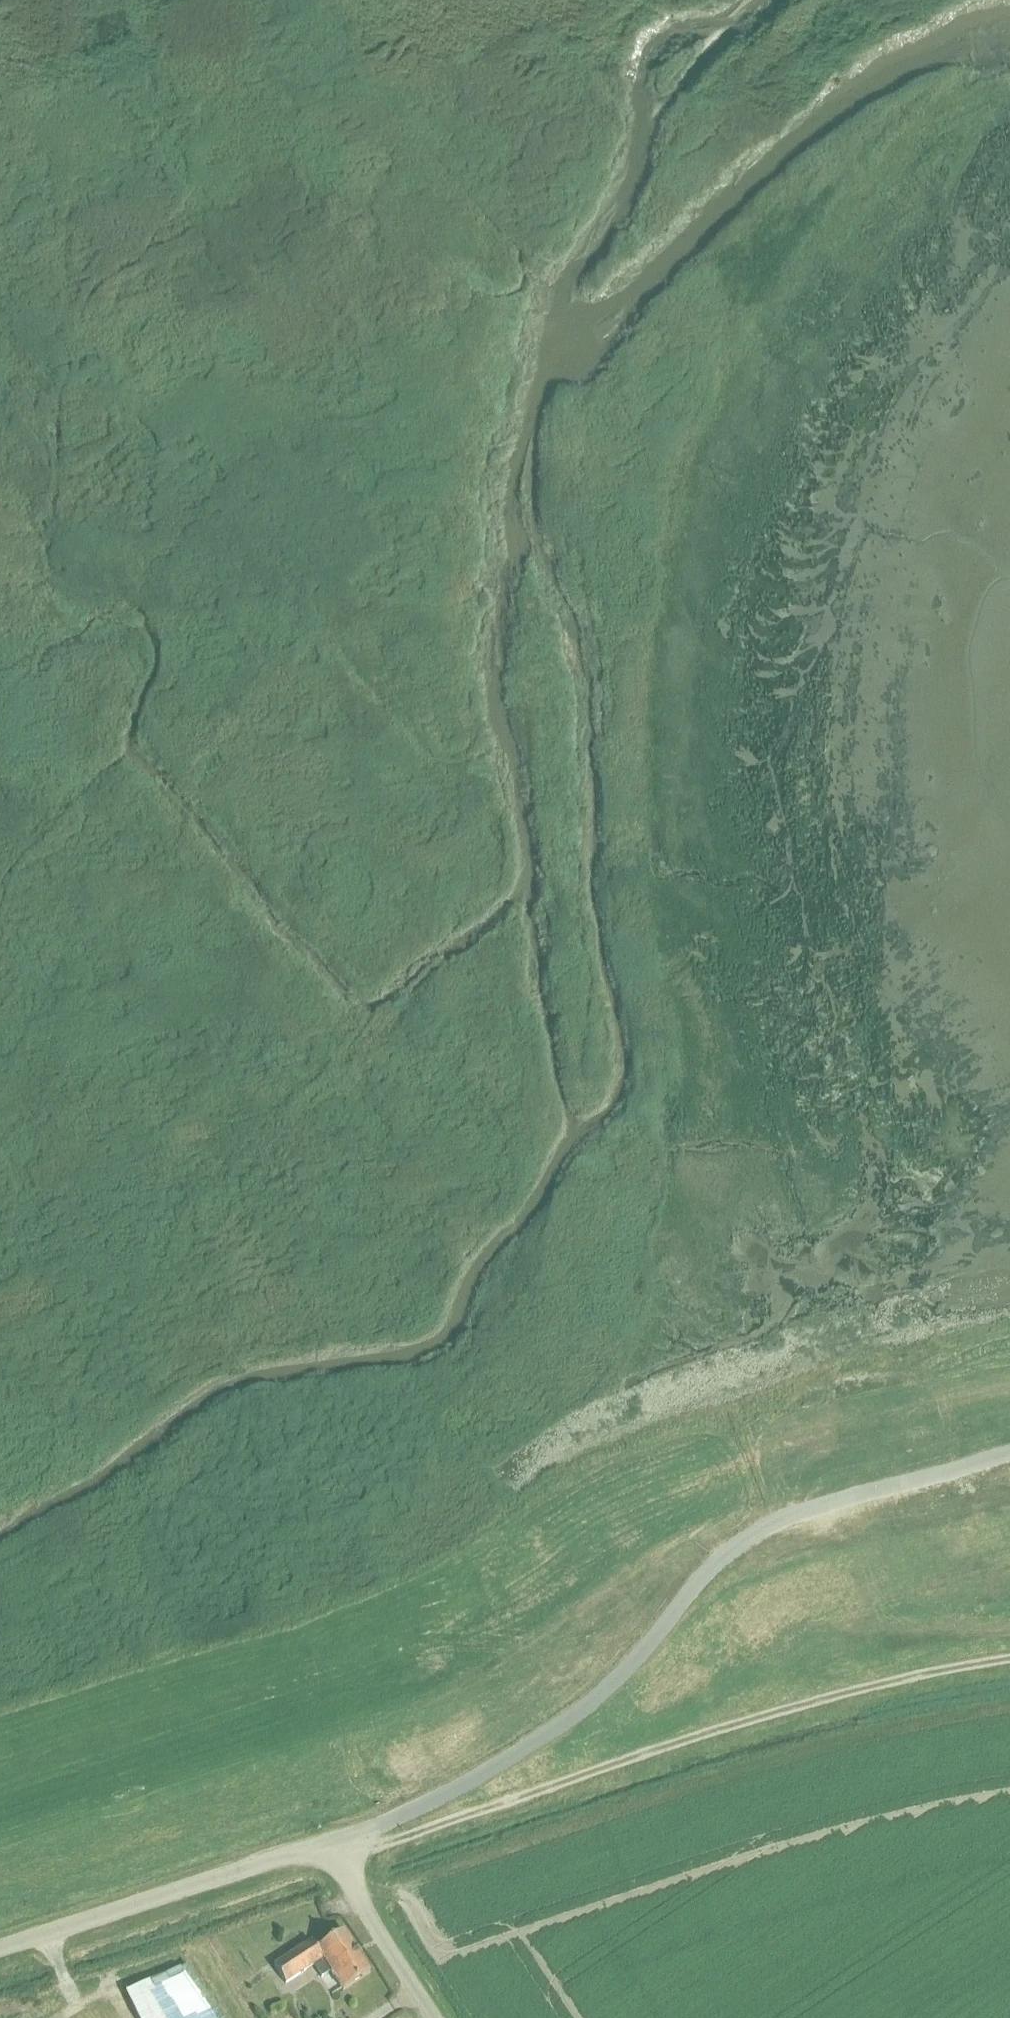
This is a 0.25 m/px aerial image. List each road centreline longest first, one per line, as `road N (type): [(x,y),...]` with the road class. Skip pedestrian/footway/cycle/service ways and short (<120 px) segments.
road 1 (unclassified): [(337,1839),(498,1768),(570,1724),(619,1682),(722,1563),(766,1533),(1009,1466)]
road 2 (track): [(1009,1659),(820,1699),(378,1846),(337,1839)]
road 3 (unclassified): [(0,1949),(337,1839)]
road 4 (unclassified): [(439,2017),(365,1907),(337,1839)]

